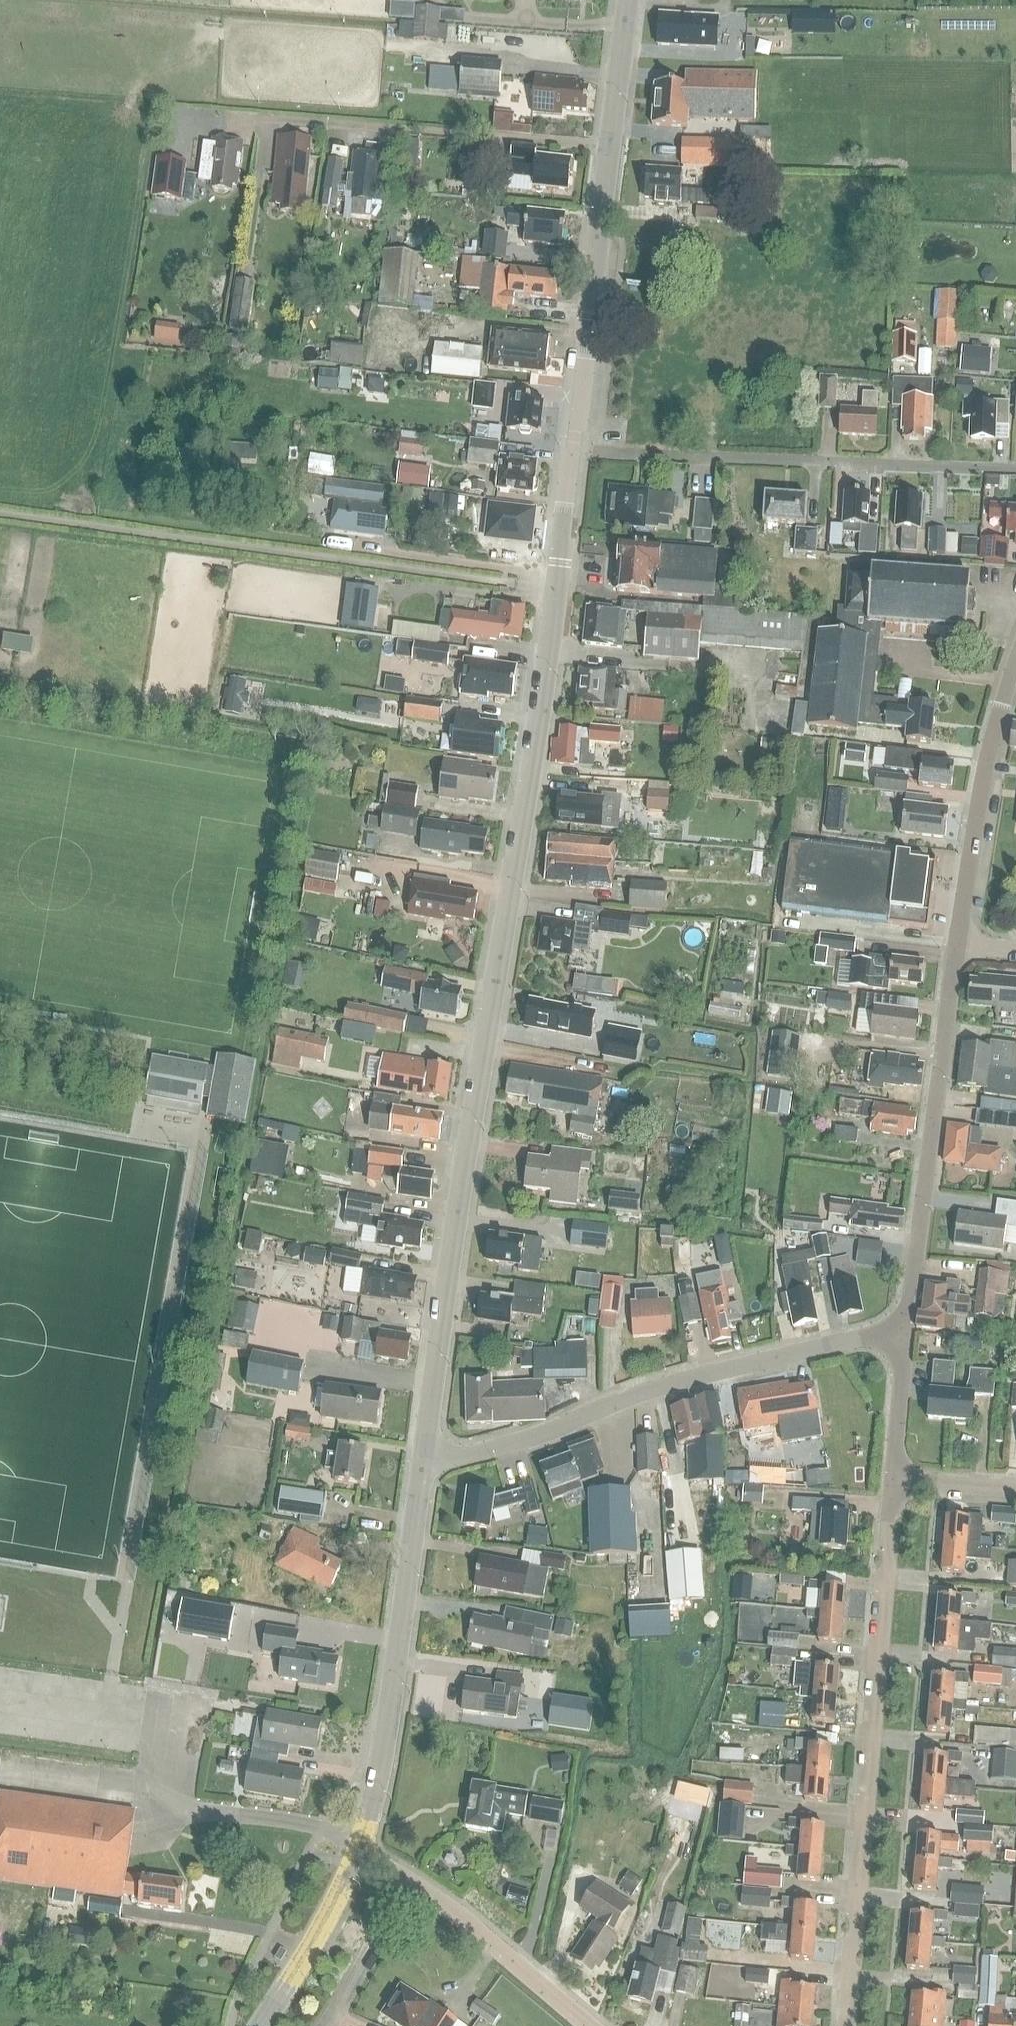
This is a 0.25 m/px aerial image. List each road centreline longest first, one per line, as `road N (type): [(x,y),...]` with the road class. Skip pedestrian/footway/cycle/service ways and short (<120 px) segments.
road 1 (secondary): [(571,452),(424,1457)]
road 2 (residential): [(846,2025),(891,1487)]
road 3 (residential): [(424,1457),(469,1455),(556,1430),(725,1369),(862,1337),(905,1337)]
road 4 (secondary): [(627,0),(571,452)]
road 5 (residential): [(1015,468),(571,452)]
road 6 (residential): [(905,1337),(956,947)]
road 7 (residential): [(956,947),(994,728),(1015,656)]
road 8 (secondary): [(424,1457),(388,1698)]
road 9 (residential): [(593,2025),(407,1881)]
road 10 (secondary): [(262,2025),(359,1852)]
road 11 (residential): [(322,2025),(407,1881)]
road 12 (secondary): [(359,1852),(388,1698)]
road 13 (residential): [(891,1487),(905,1337)]
road 14 (residential): [(1015,1493),(891,1487)]

